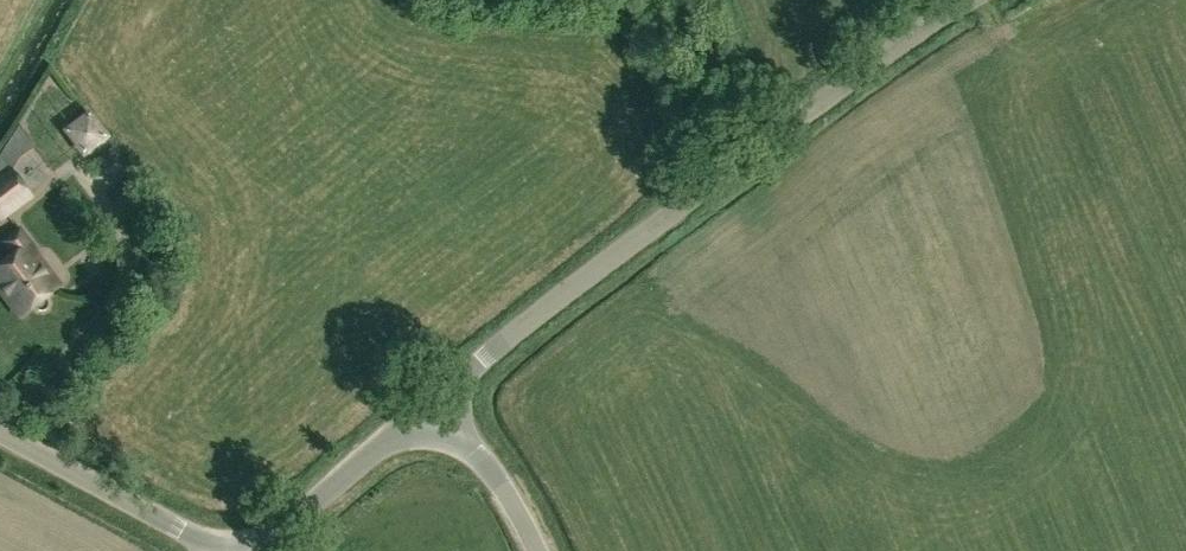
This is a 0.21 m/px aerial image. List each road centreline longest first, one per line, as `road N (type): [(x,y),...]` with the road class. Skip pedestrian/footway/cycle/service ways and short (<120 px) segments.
road 1 (unclassified): [(435,403),(681,206),(968,0)]
road 2 (unclassified): [(216,550),(0,429)]
road 3 (unclassified): [(265,550),(435,403)]
road 4 (unclassified): [(537,550),(479,454),(435,403)]

